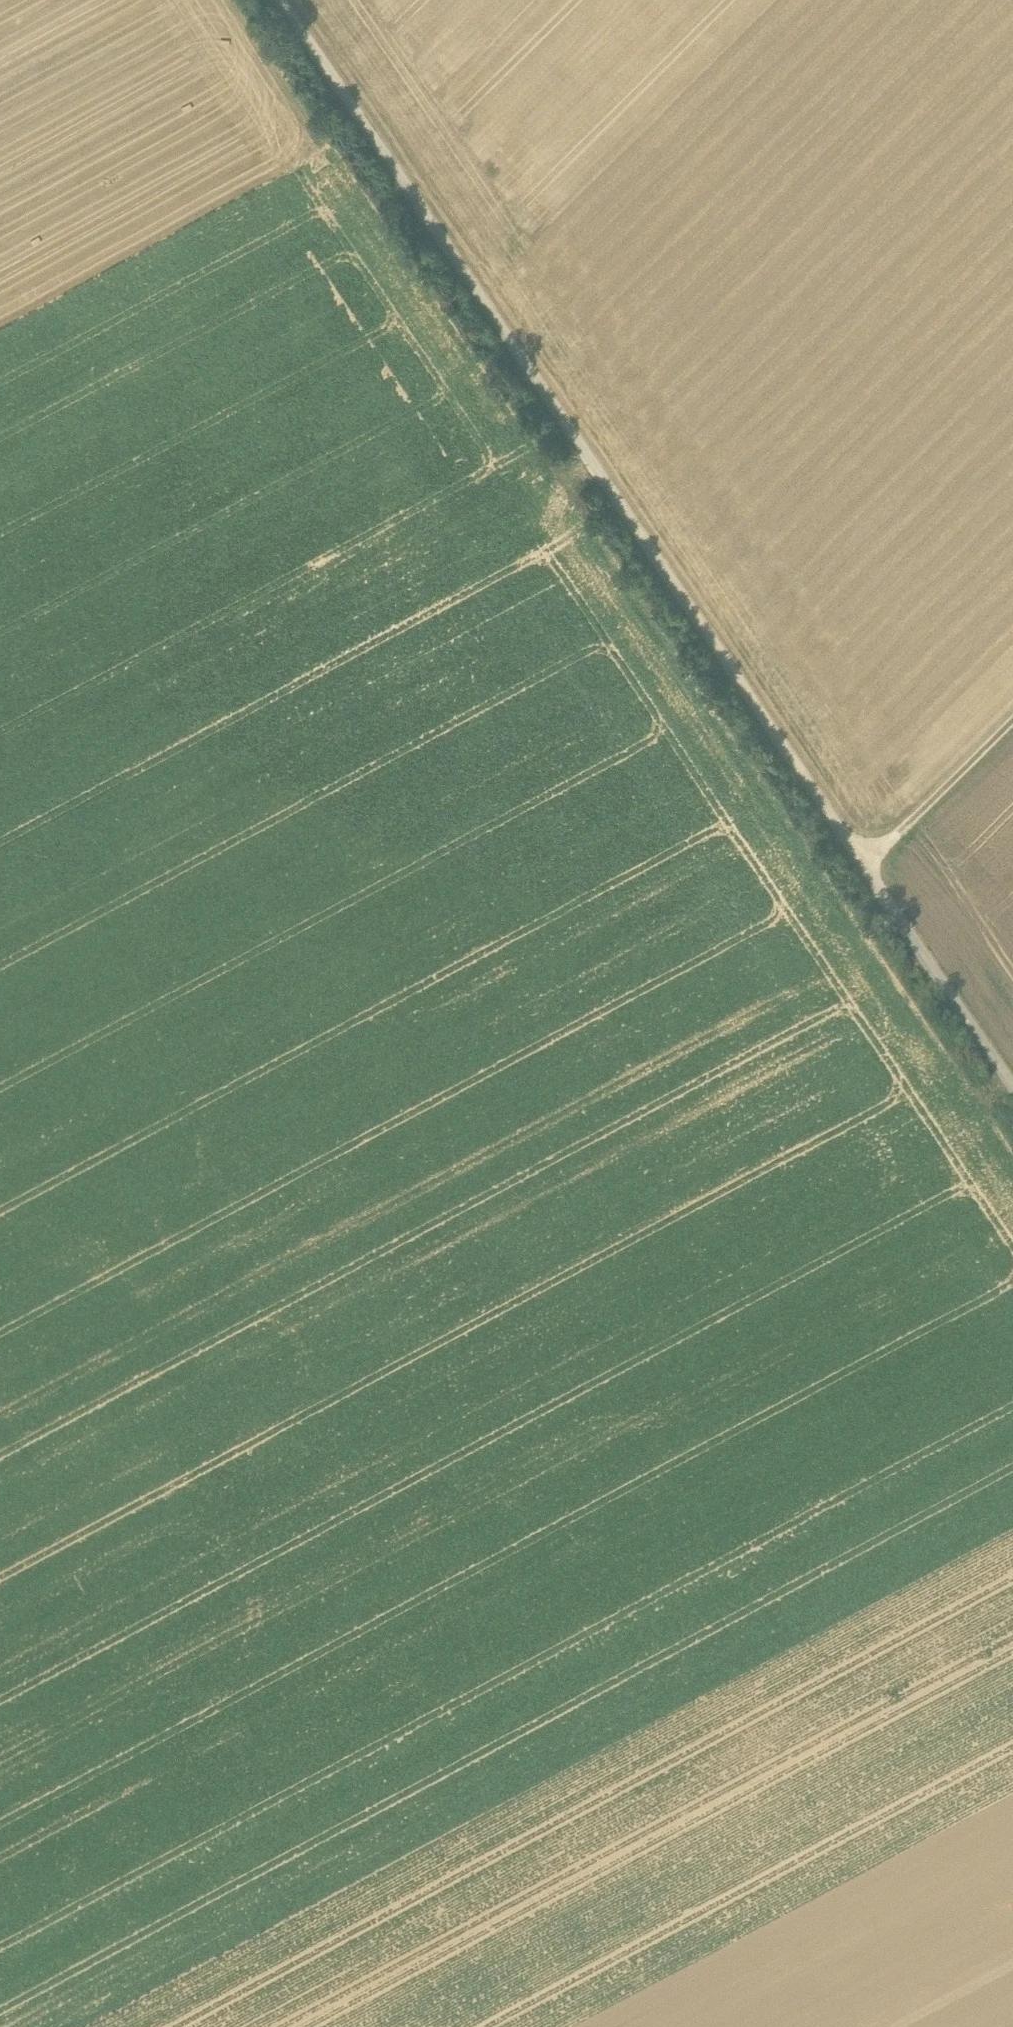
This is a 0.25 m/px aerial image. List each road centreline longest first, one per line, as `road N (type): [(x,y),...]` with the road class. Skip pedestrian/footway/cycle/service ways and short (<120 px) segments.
road 1 (track): [(279,0),(1012,1087)]
road 2 (track): [(857,861),(1012,709)]

